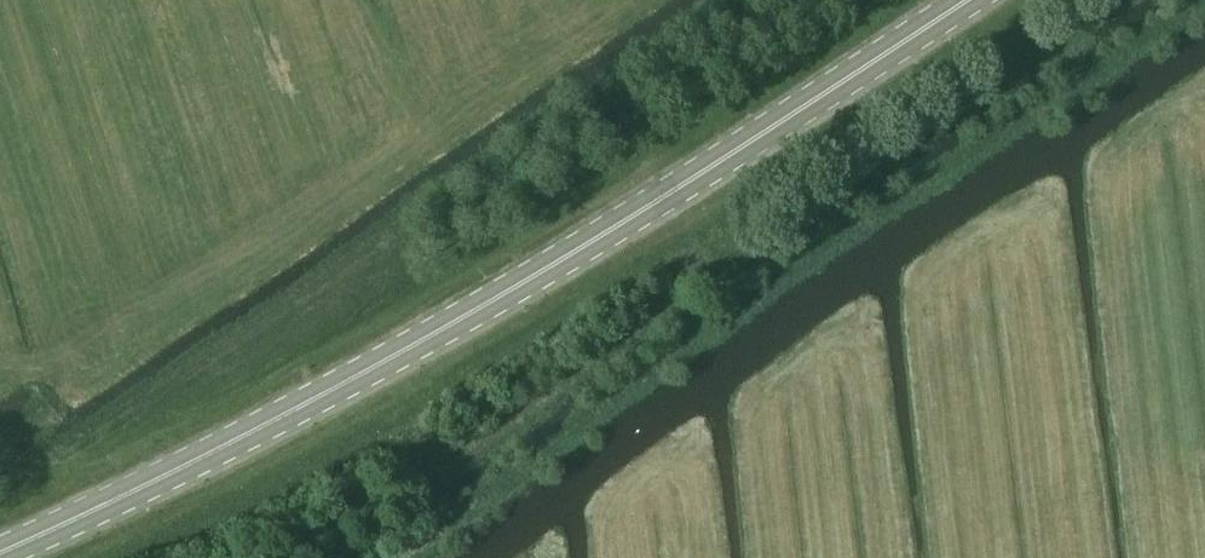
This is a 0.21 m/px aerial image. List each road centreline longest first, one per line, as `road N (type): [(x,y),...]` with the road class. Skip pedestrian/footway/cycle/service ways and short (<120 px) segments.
road 1 (primary): [(0,553),(295,410),(536,274),(966,0)]
road 2 (track): [(400,557),(826,249),(1204,1)]

